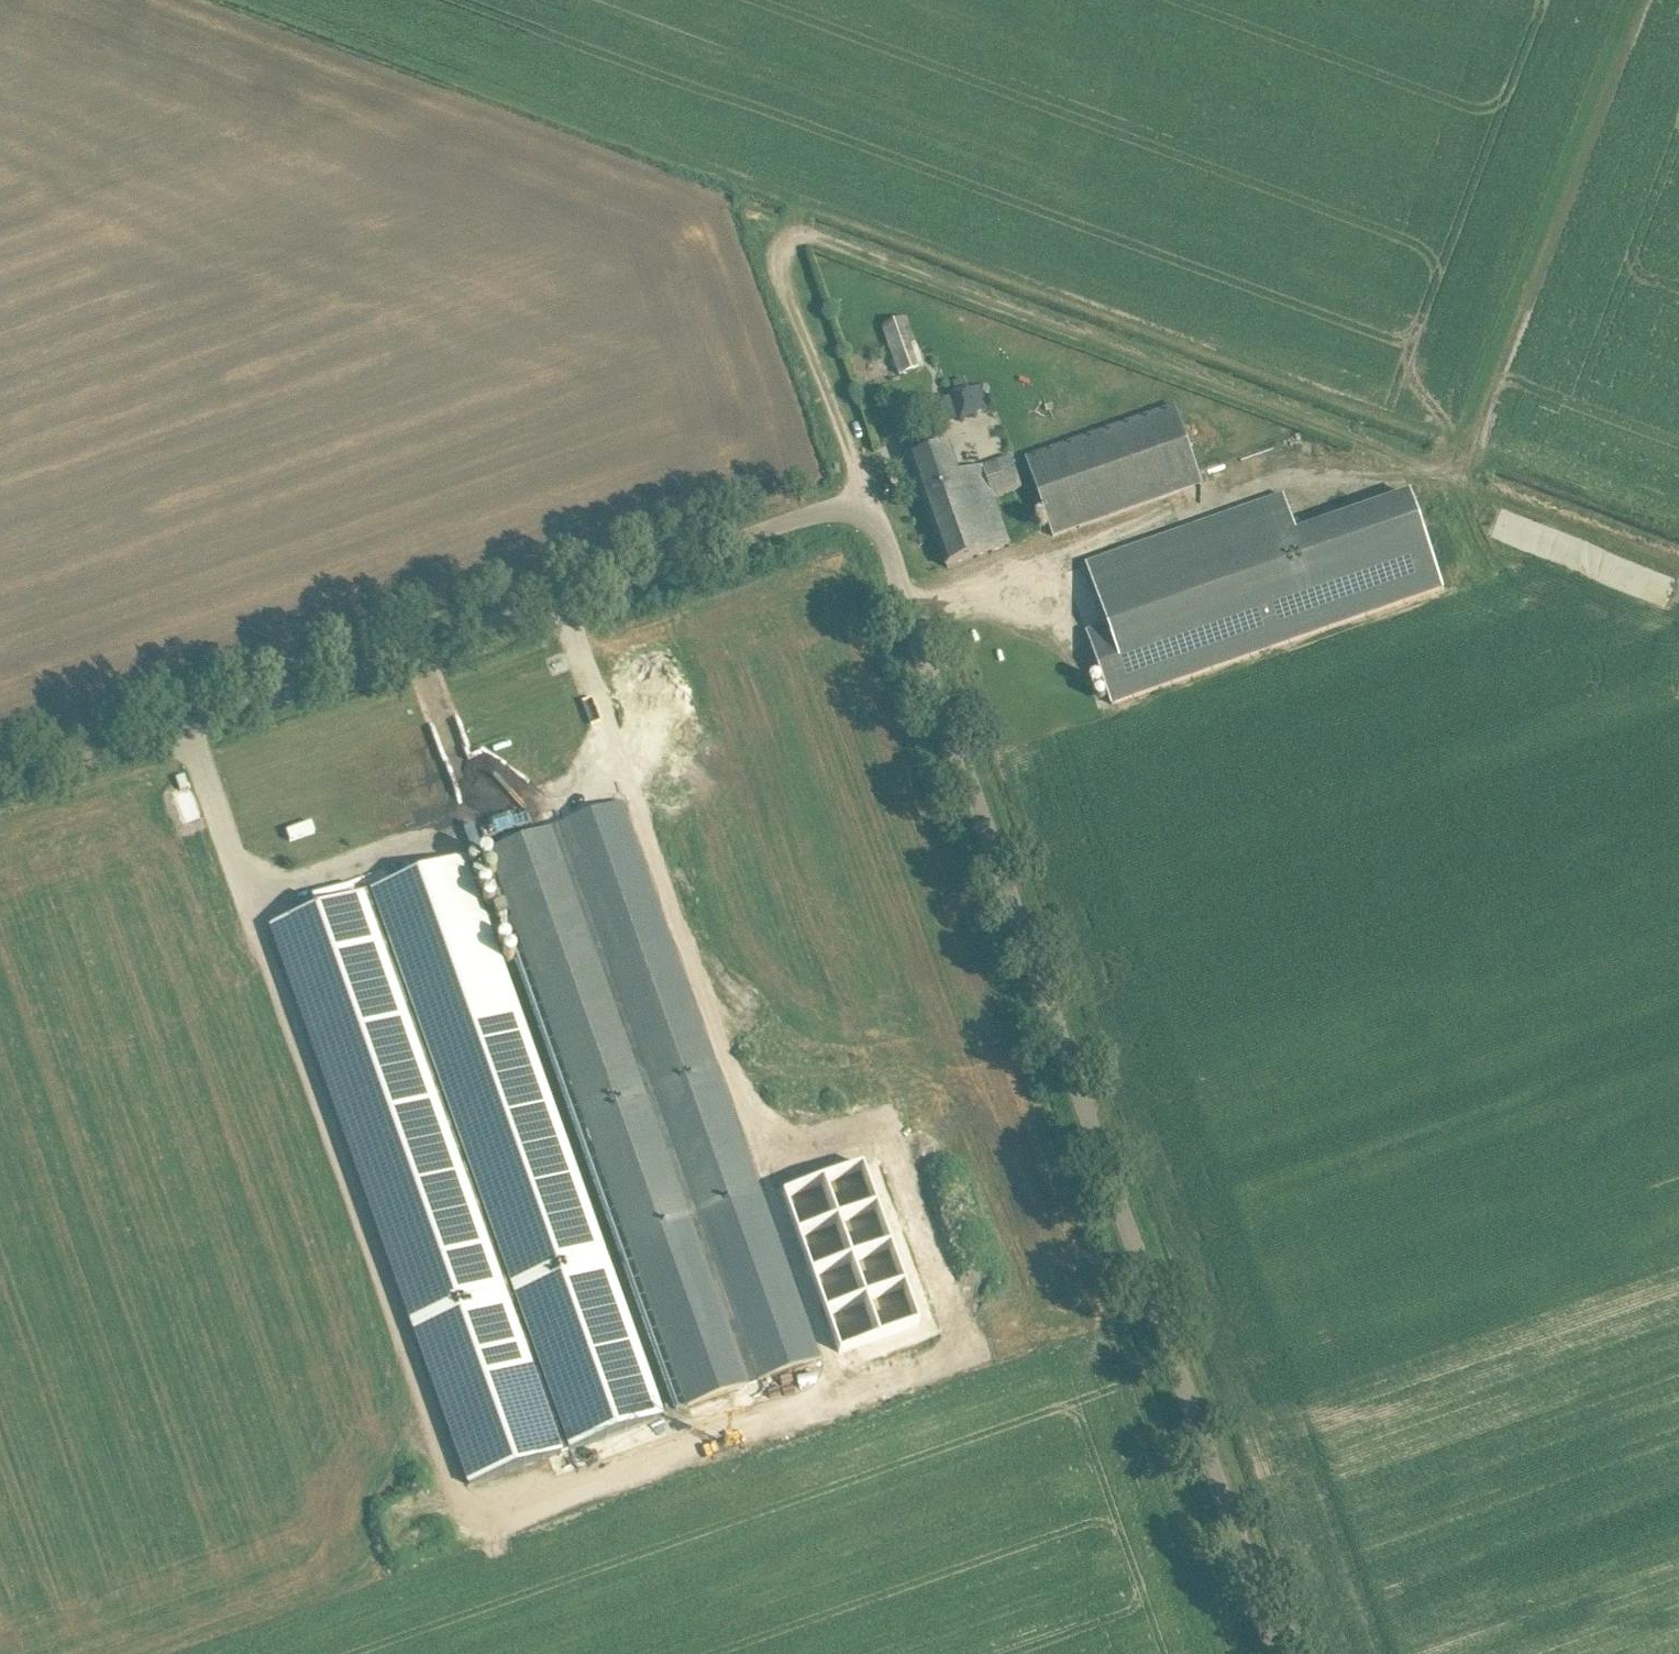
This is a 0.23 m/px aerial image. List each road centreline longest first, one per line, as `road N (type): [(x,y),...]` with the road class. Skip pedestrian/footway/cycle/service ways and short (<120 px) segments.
road 1 (unclassified): [(1278,1653),(869,497)]
road 2 (track): [(1482,457),(1475,475),(1454,477),(825,238),(800,238),(783,259),(786,281),(869,497)]
road 3 (unclassified): [(0,792),(869,497)]

